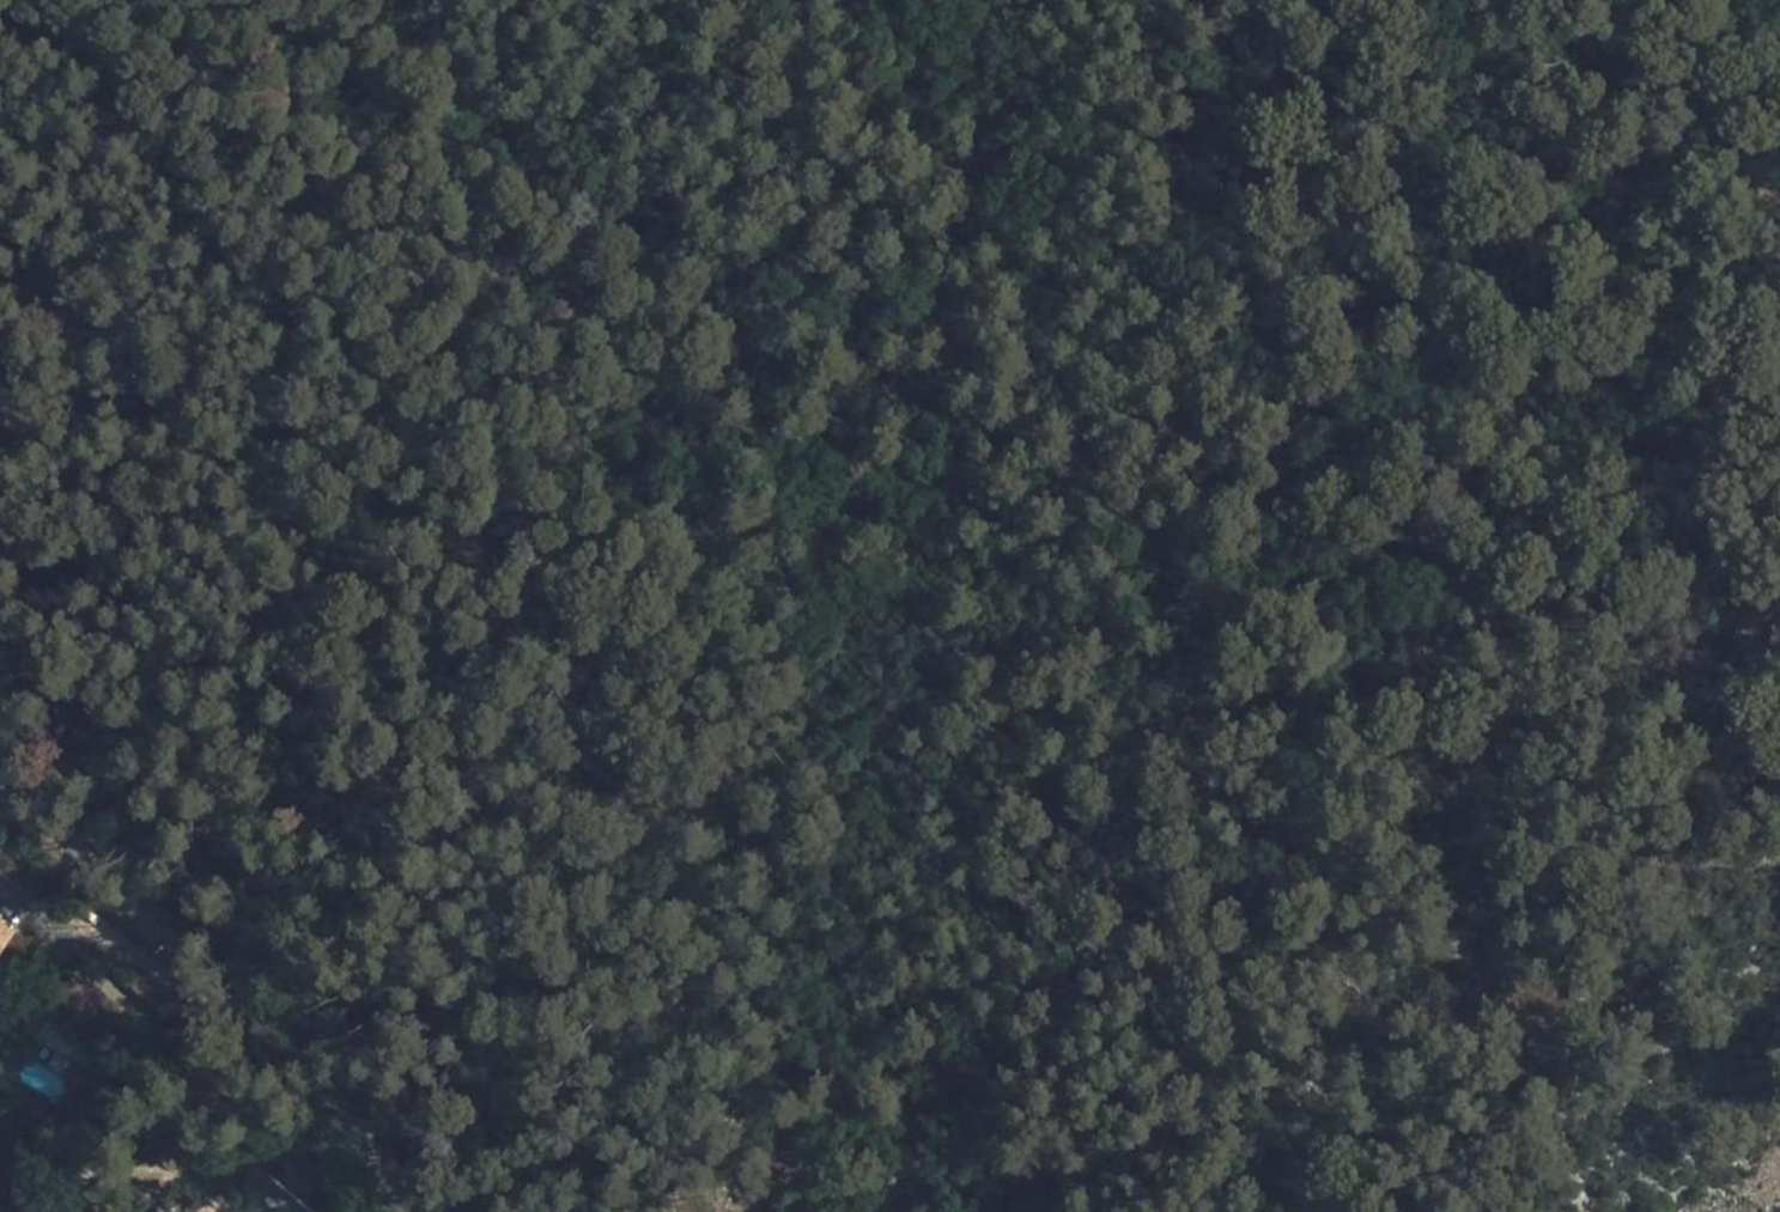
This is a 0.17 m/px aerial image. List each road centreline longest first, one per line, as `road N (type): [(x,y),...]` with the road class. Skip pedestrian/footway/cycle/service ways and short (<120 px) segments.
road 1 (unclassified): [(406,1211),(369,1133),(156,932),(0,767)]

